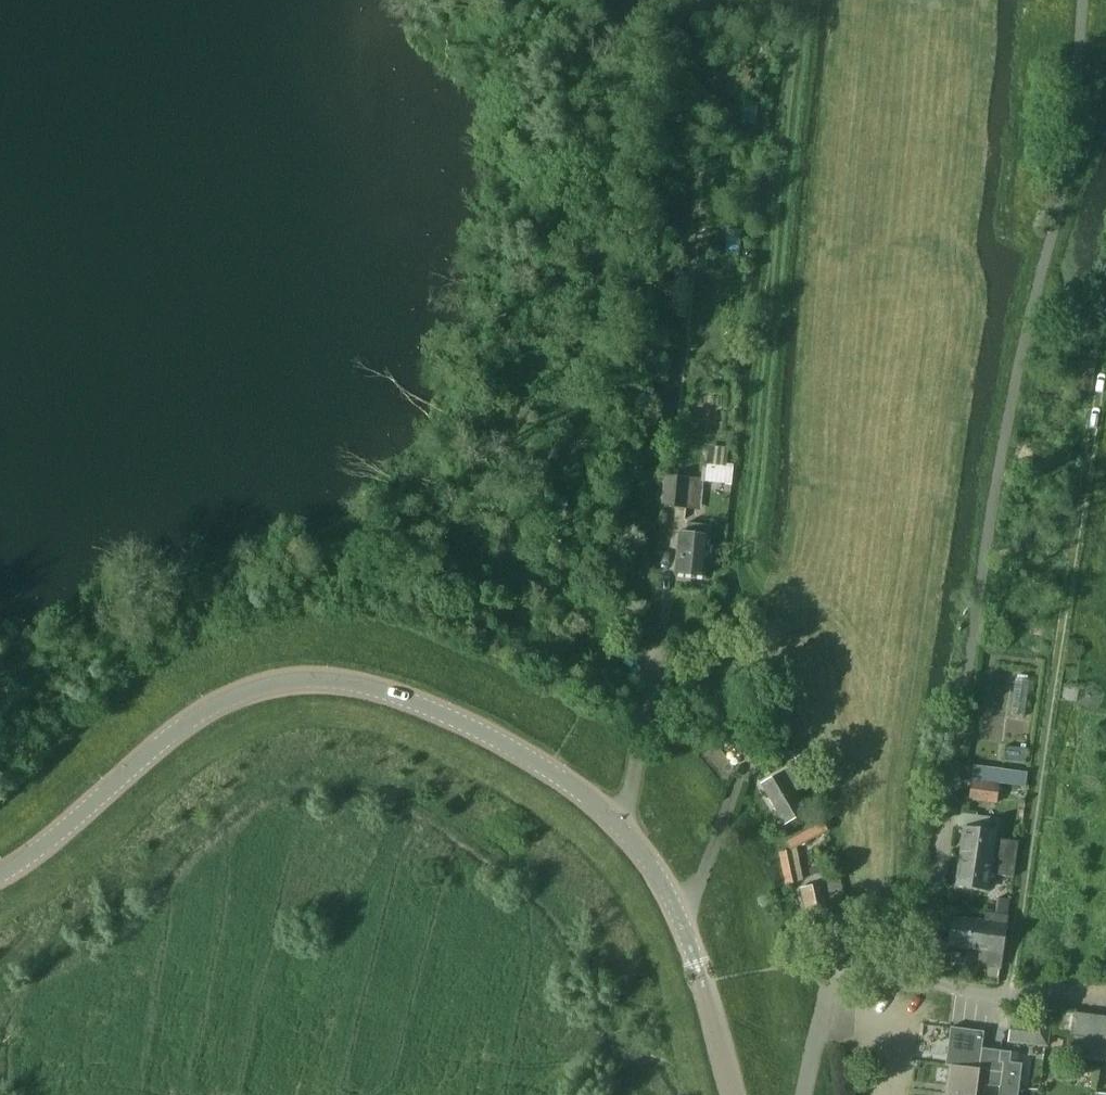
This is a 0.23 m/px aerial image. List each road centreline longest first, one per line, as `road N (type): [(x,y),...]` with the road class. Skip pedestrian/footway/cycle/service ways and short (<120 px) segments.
road 1 (tertiary): [(0,875),(222,701),(295,681),(371,686),(485,736),(614,820),(677,910),(731,1094)]
road 2 (residential): [(918,978),(961,718)]
road 3 (residential): [(804,1094),(833,966),(918,978)]
road 4 (residential): [(918,978),(1105,1005)]

